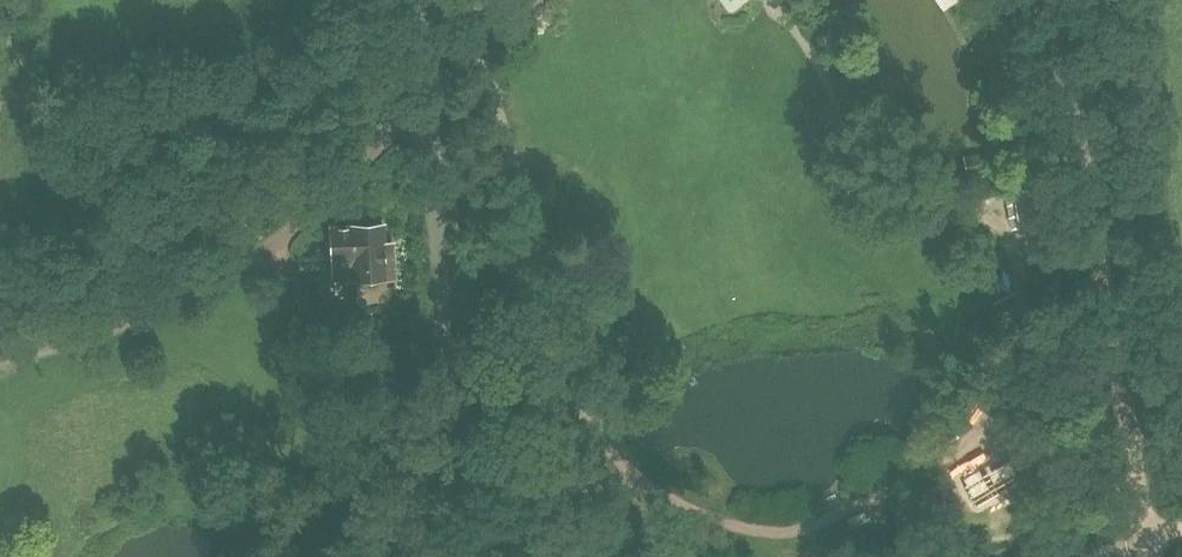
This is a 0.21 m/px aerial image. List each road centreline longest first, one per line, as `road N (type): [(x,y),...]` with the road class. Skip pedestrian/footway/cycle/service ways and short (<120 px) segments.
road 1 (unclassified): [(392,556),(421,501),(437,445),(445,355),(429,84),(415,0)]
road 2 (track): [(1150,539),(1094,200),(1057,47),(1036,0)]

